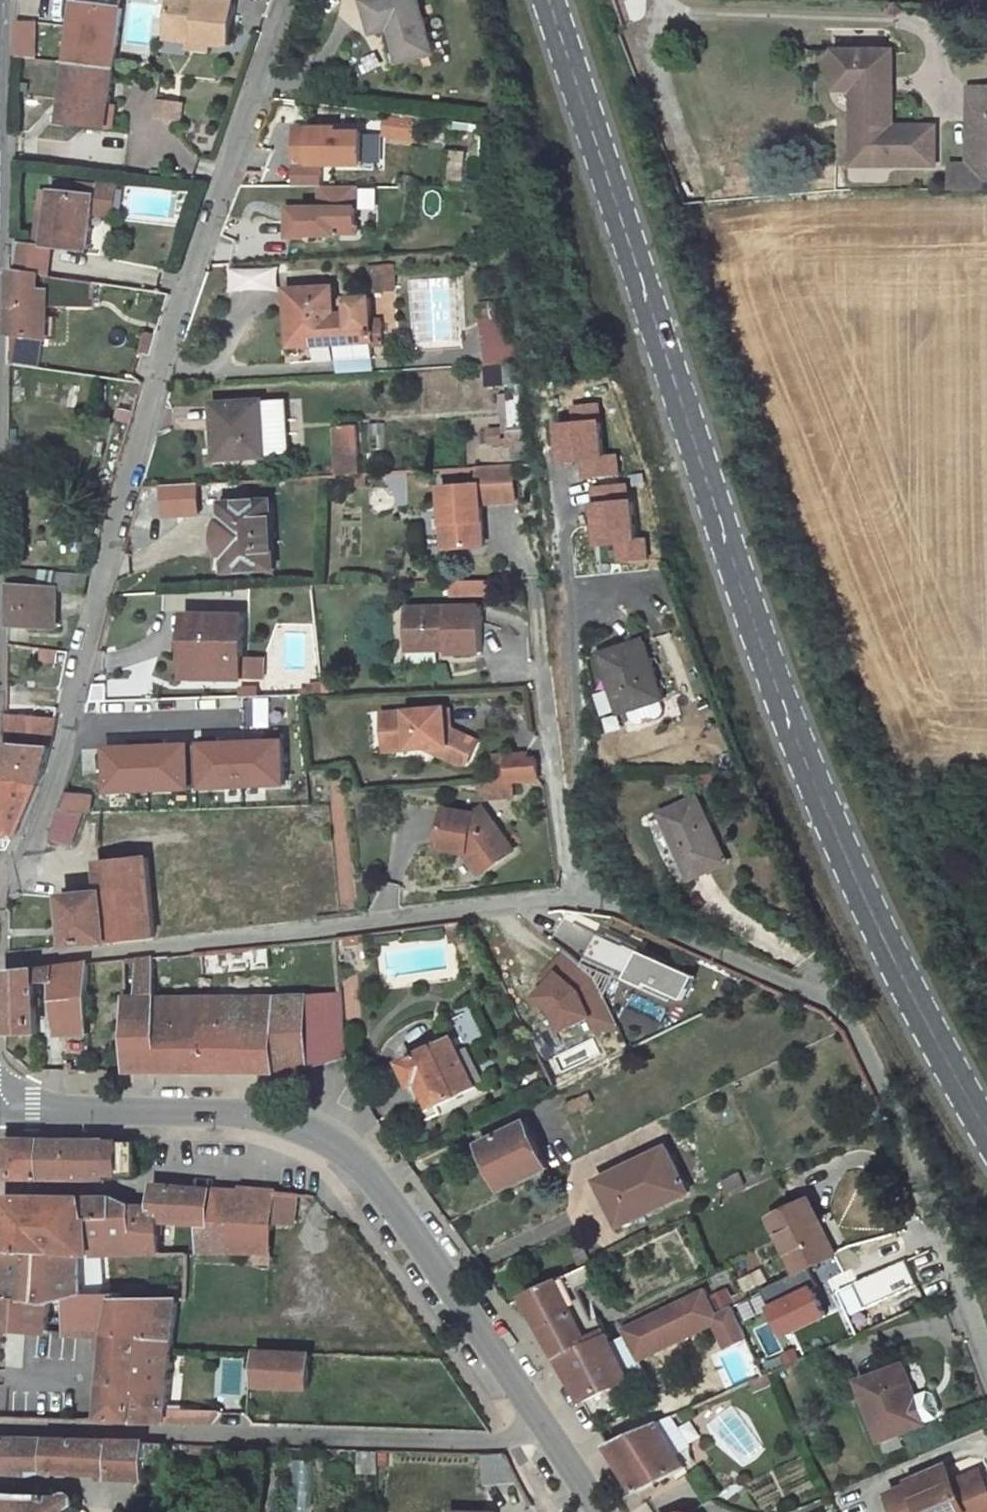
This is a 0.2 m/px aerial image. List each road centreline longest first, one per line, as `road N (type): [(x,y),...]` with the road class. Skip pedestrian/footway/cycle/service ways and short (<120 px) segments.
road 1 (primary): [(550,0),(783,708),(876,929),(986,1131)]
road 2 (unclassified): [(284,0),(109,561),(44,822),(0,879)]
road 3 (unclassified): [(569,900),(619,911),(841,1002),(986,1339)]
road 4 (unclassified): [(0,962),(569,900)]
road 5 (residential): [(533,1432),(498,1440),(0,1424)]
road 6 (secondary): [(352,1164),(291,1122),(0,1105)]
road 7 (residential): [(352,1164),(330,1180),(172,1171),(132,1186),(0,1188)]
road 8 (secondary): [(533,1432),(384,1199),(352,1164)]
road 9 (residential): [(534,585),(569,900)]

